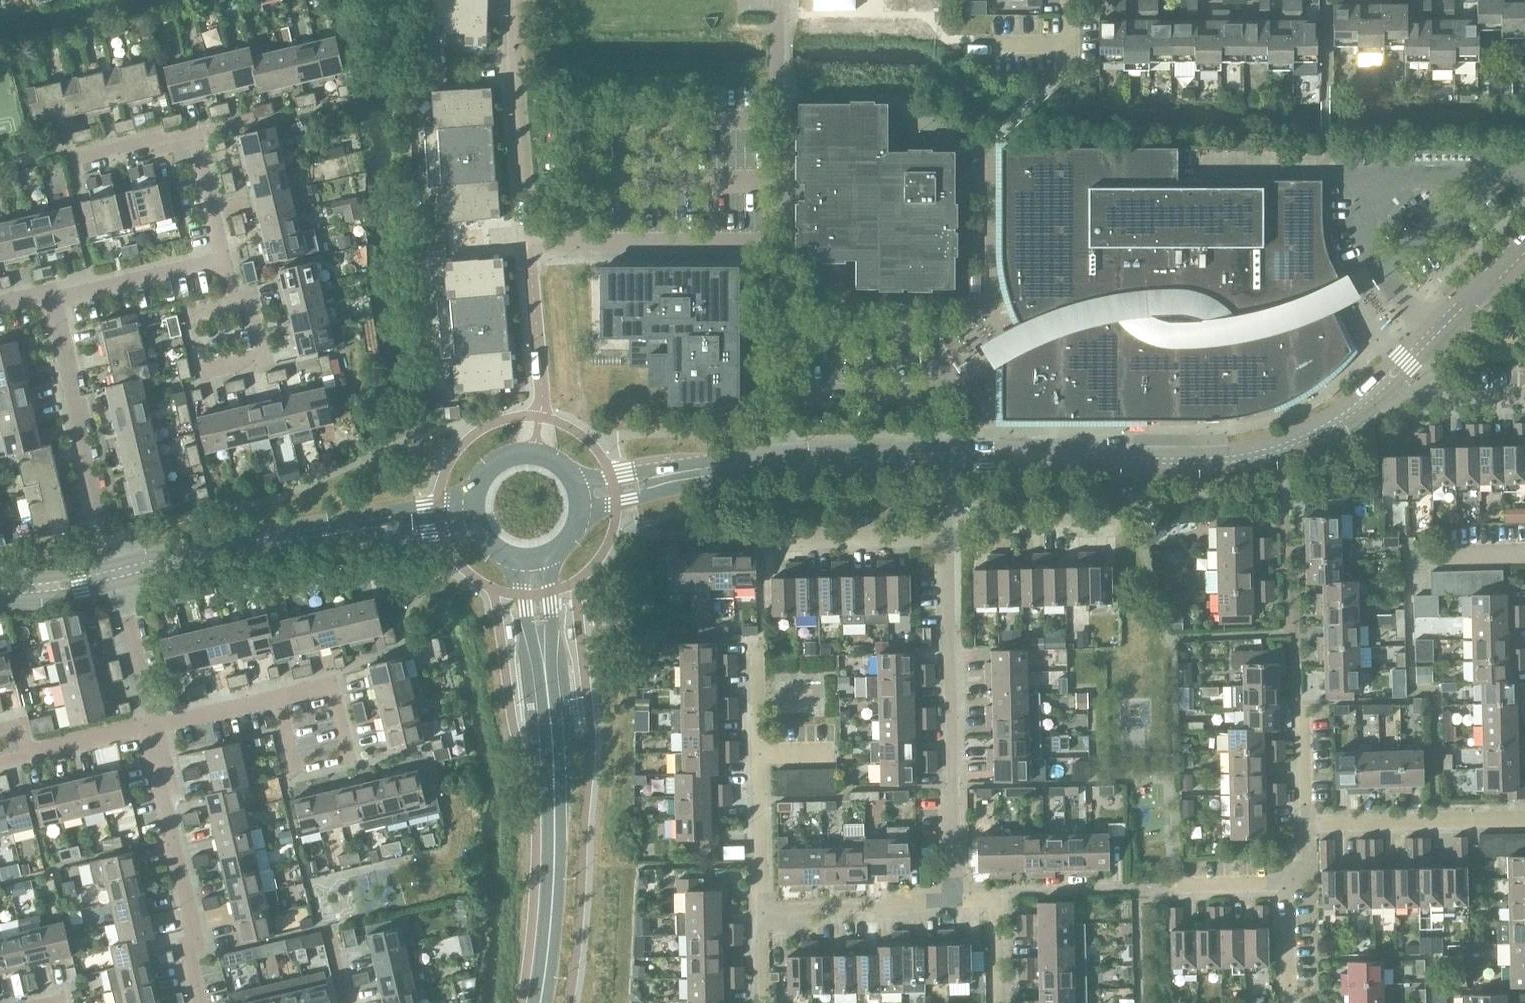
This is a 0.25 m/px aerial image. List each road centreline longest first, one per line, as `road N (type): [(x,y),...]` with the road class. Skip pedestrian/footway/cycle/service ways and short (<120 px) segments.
road 1 (tertiary): [(952,459),(1226,462),(1290,445),(1371,398),(1524,244)]
road 2 (residential): [(956,894),(952,534)]
road 3 (tertiary): [(539,1002),(555,865),(545,670)]
road 4 (residential): [(204,1002),(146,729)]
road 5 (residential): [(761,917),(756,640)]
road 6 (residential): [(120,572),(53,304)]
road 7 (unclassified): [(528,248),(781,244)]
road 8 (unclassified): [(528,248),(516,0)]
road 9 (unclassified): [(781,244),(781,0)]
road 10 (tertiary): [(120,572),(339,528)]
road 11 (residential): [(1308,824),(1524,820)]
road 12 (unclassified): [(781,459),(781,244)]
road 13 (residential): [(761,917),(913,914),(956,894)]
road 14 (residential): [(764,536),(952,534)]
road 15 (residential): [(53,304),(231,261)]
road 16 (tertiary): [(781,459),(952,459)]
road 17 (residential): [(157,726),(120,572)]
road 18 (residential): [(1106,533),(952,534)]
road 19 (residential): [(1140,892),(1288,890)]
road 20 (tertiary): [(477,491),(339,528)]
road 21 (tertiary): [(339,528),(481,530)]
road 22 (residential): [(1140,892),(1000,894)]
road 23 (residential): [(231,261),(197,132)]
road 24 (tertiary): [(578,517),(703,472)]
road 25 (residential): [(157,726),(286,695)]
road 26 (tertiary): [(703,472),(572,477)]
road 27 (residential): [(240,302),(250,299),(263,357),(208,370)]
road 28 (residential): [(78,159),(197,132)]
road 29 (tertiary): [(120,572),(0,591)]

